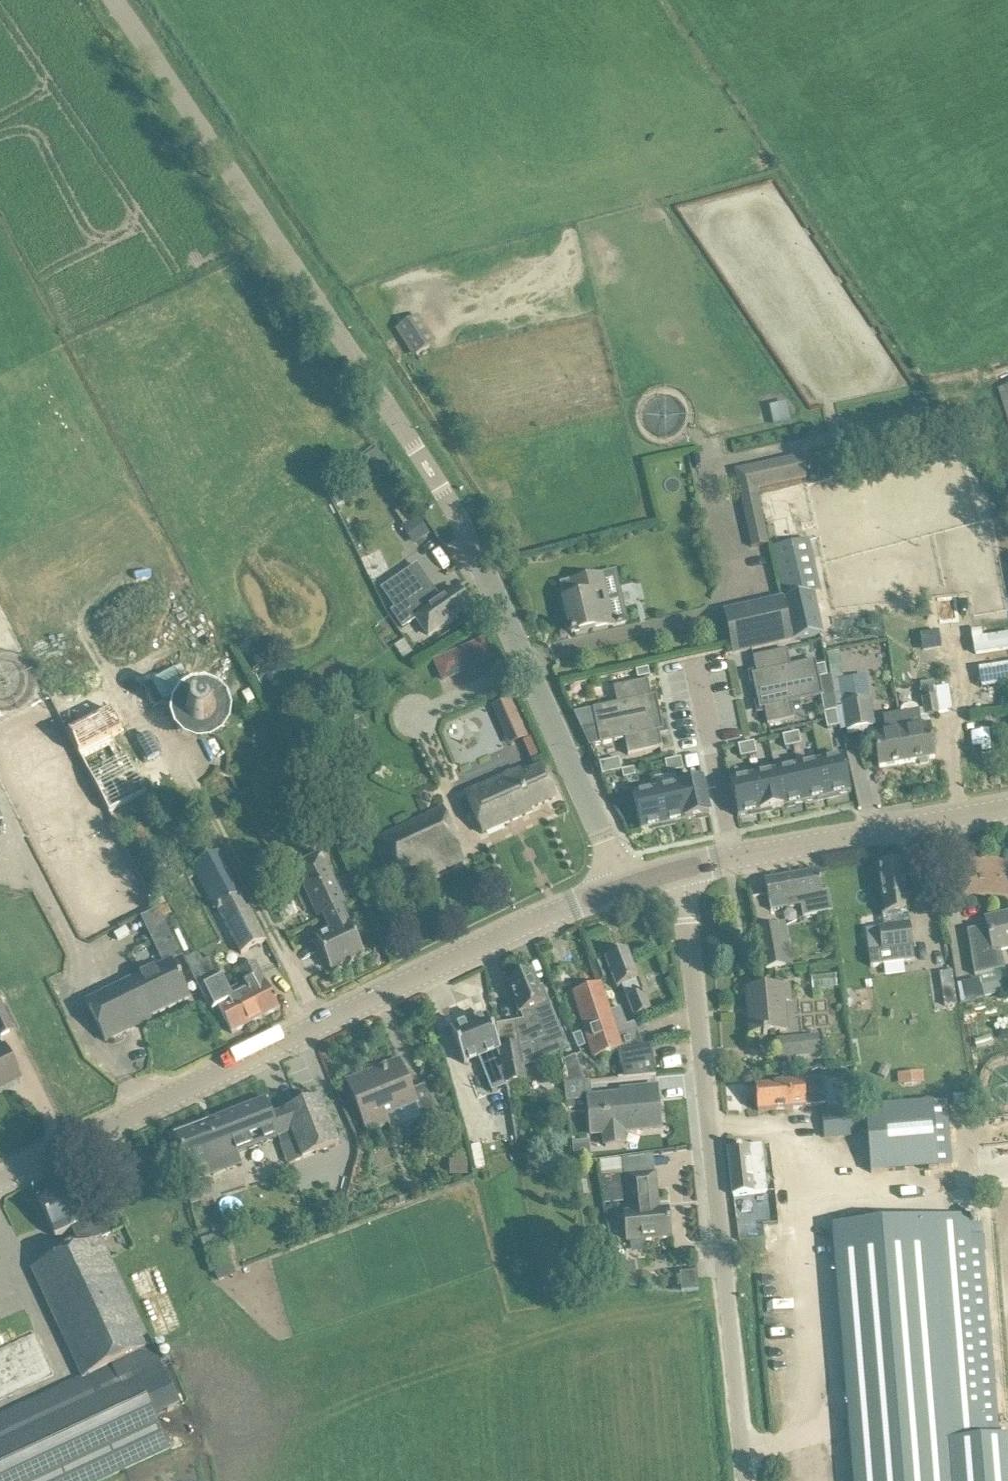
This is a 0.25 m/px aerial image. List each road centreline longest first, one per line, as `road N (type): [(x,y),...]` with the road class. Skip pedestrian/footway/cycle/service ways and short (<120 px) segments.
road 1 (tertiary): [(0,1183),(536,920),(622,886)]
road 2 (unclassified): [(746,1480),(682,873)]
road 3 (unclassified): [(450,500),(115,0)]
road 4 (residential): [(622,886),(450,500)]
road 5 (tertiary): [(682,873),(1007,811)]

